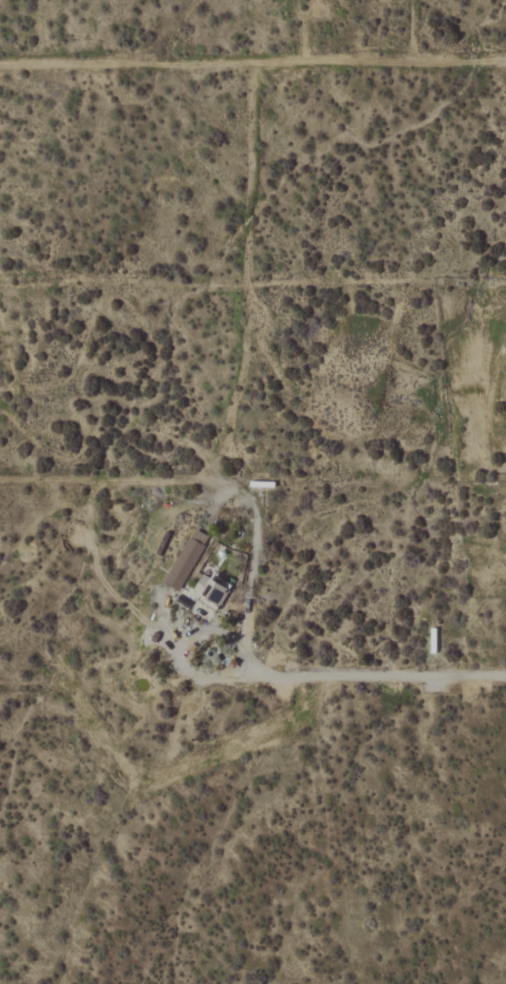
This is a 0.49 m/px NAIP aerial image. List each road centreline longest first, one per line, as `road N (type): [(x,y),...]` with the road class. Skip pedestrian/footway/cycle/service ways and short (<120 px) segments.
road 1 (residential): [(505,60),(0,64)]
road 2 (track): [(505,678),(209,678),(179,666),(167,605)]

